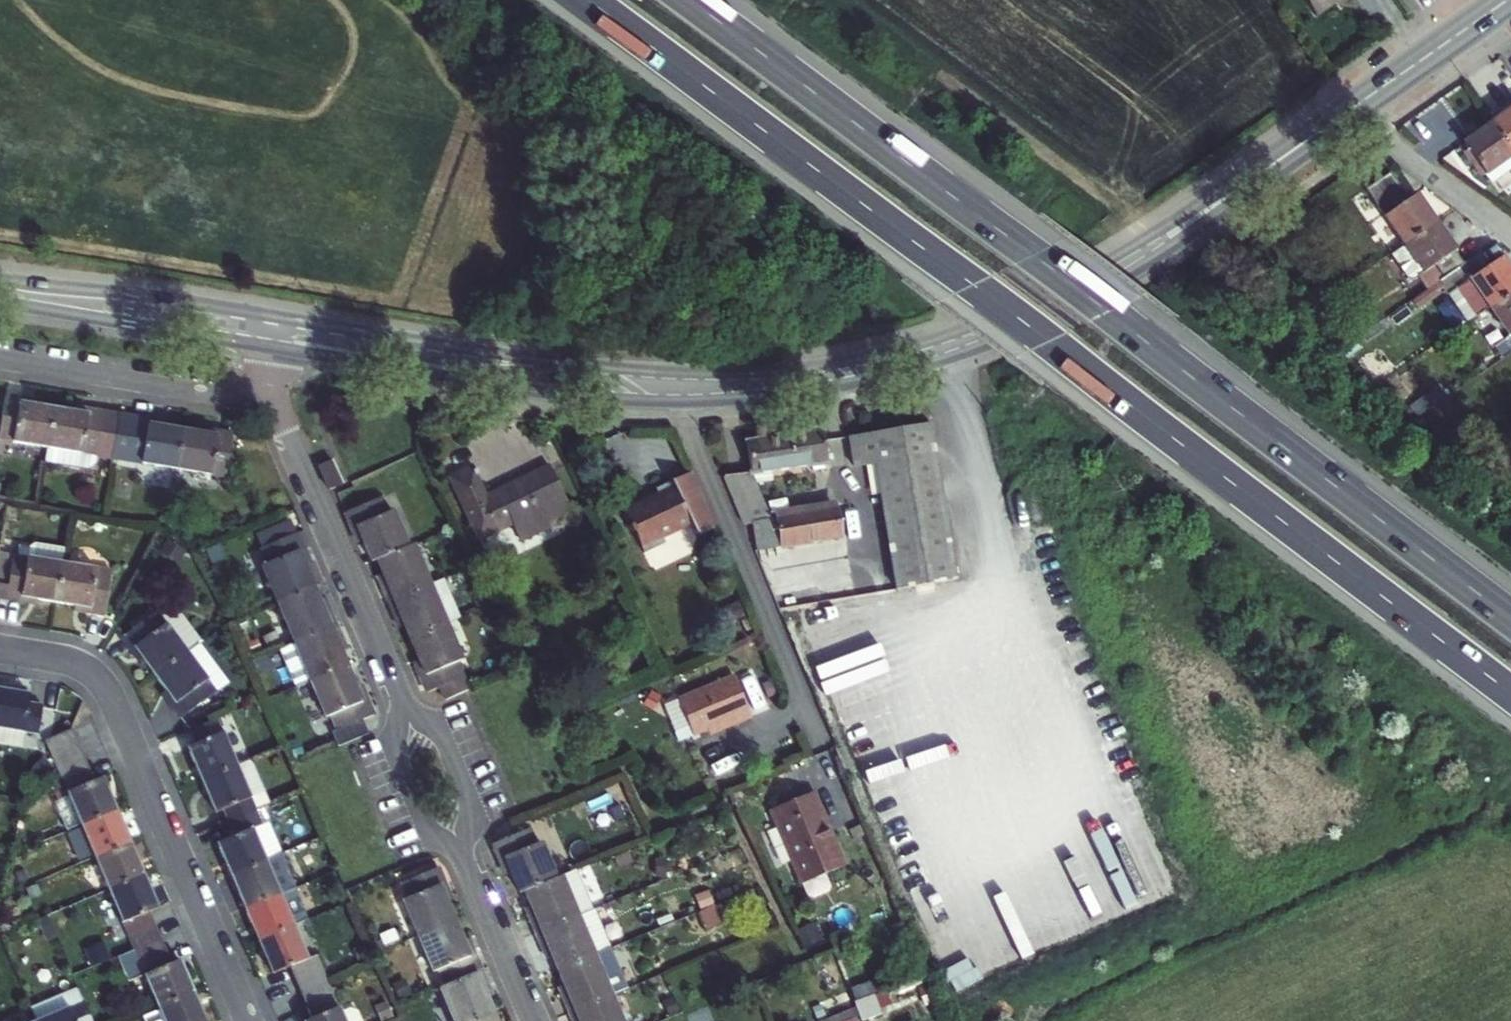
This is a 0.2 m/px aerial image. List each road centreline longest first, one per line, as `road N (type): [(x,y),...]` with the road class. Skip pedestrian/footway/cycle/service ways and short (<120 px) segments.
road 1 (motorway): [(586,0),(1510,694)]
road 2 (primary): [(274,348),(587,396),(679,402),(812,391),(942,359),(1038,323),(1155,257),(1257,175)]
road 3 (motorway): [(1510,619),(689,0)]
road 4 (primary): [(1257,175),(991,318),(895,351),(806,370),(608,367),(280,318)]
road 5 (residential): [(246,1020),(102,689),(70,665),(0,651)]
road 6 (residential): [(400,701),(272,402)]
road 7 (primary): [(280,318),(0,279)]
road 8 (primary): [(0,302),(274,348)]
road 9 (residential): [(272,402),(0,359)]
road 10 (residential): [(1351,109),(1510,231)]
road 11 (primary): [(1508,0),(1351,109)]
road 12 (residential): [(465,866),(459,783),(445,748),(400,701)]
road 13 (residential): [(400,701),(408,786),(465,866)]
road 14 (residential): [(532,1020),(465,866)]

